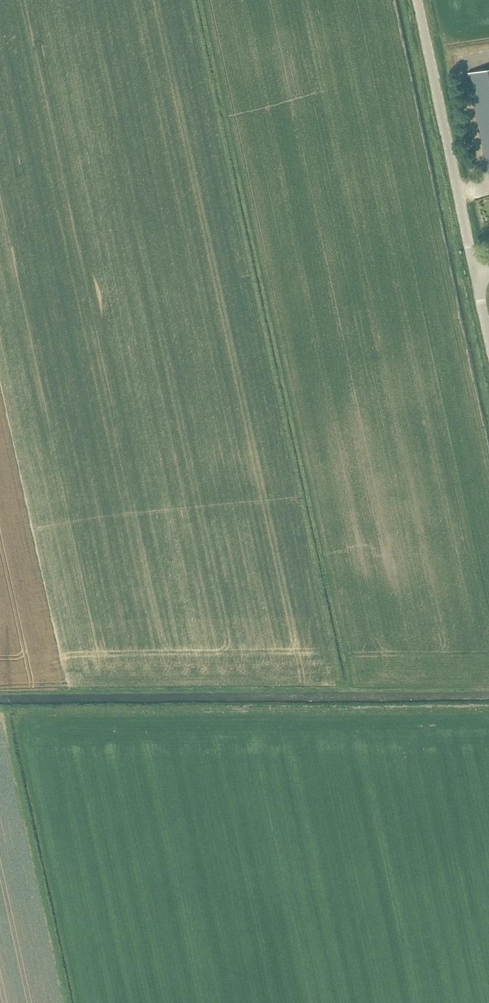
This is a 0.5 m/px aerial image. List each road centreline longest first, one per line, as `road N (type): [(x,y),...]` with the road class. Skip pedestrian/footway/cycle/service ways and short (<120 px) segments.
road 1 (unclassified): [(475,270),(417,0)]

